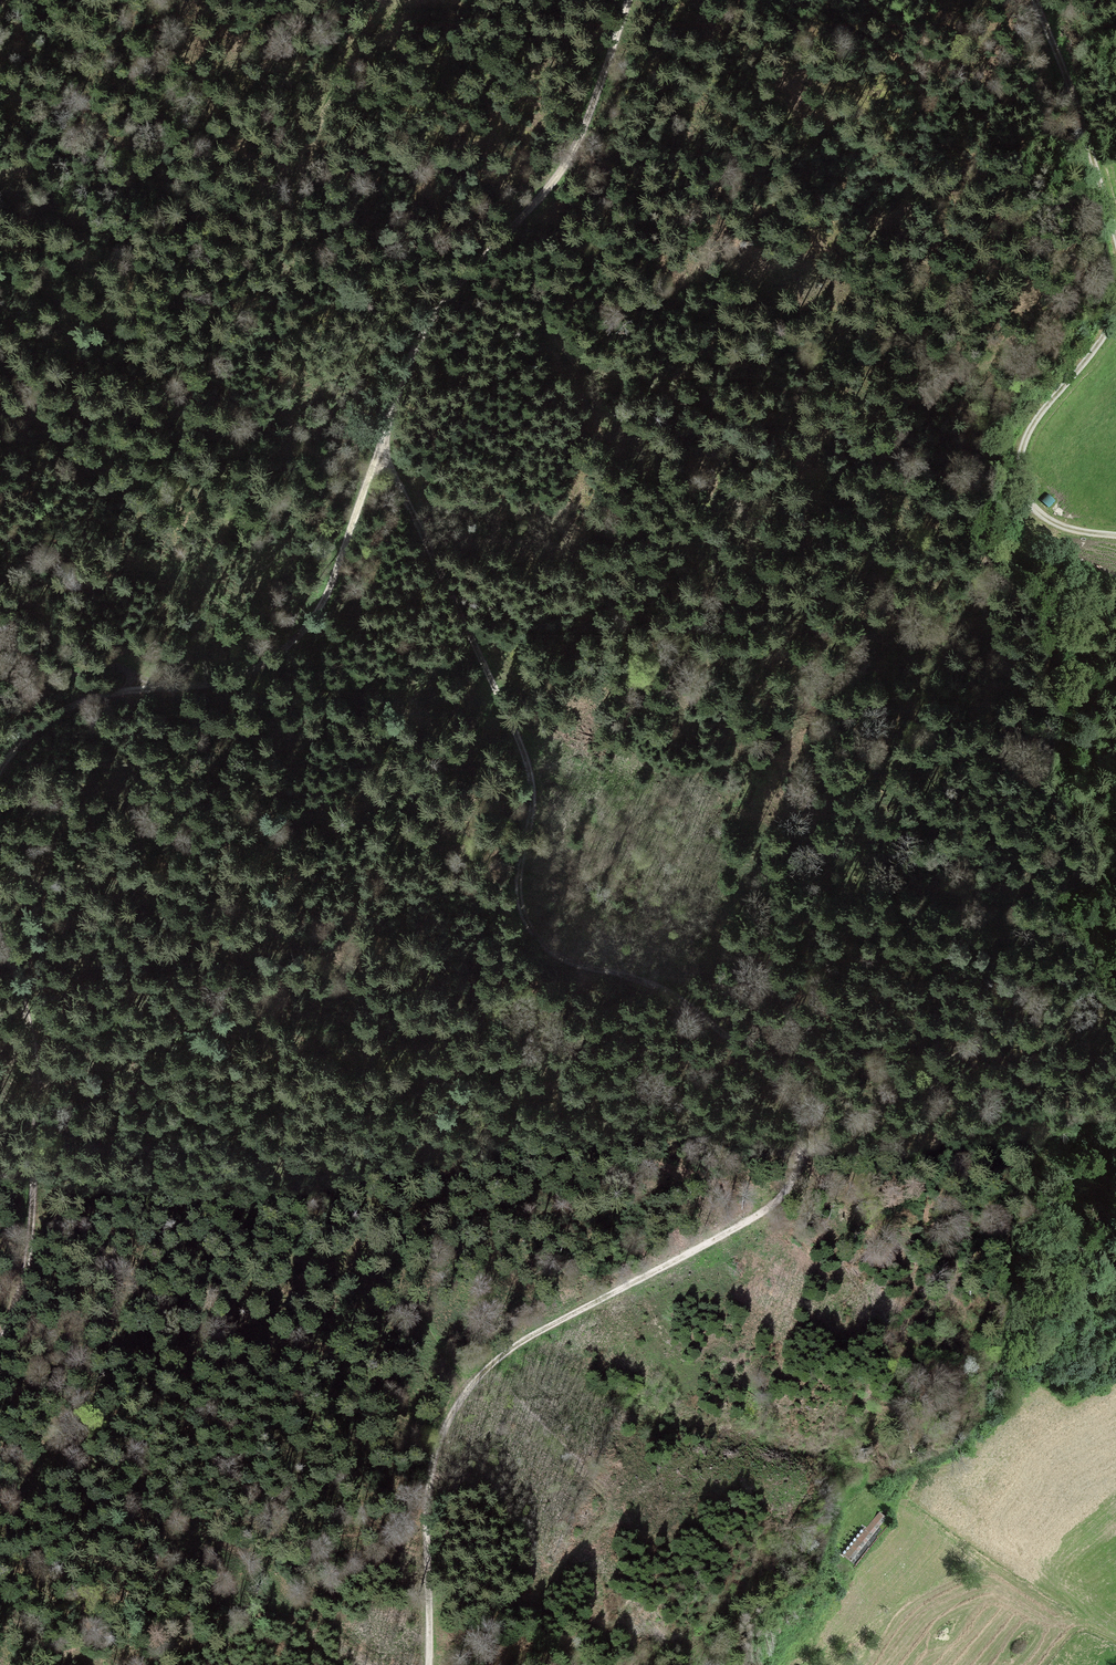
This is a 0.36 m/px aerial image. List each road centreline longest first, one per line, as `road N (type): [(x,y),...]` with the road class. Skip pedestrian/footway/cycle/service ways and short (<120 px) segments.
road 1 (track): [(381,444),(530,773),(529,828),(517,876),(531,931),(561,960),(666,989),(699,1011),(780,1083),(802,1129),(800,1159),(777,1203),(523,1342),(454,1410),(440,1438),(427,1511),(429,1664)]
road 2 (track): [(1115,1075),(998,1046),(913,1082),(779,1163),(374,1256),(159,1371),(36,1464),(0,1481)]
road 3 (track): [(0,770),(60,715),(143,687),(249,673),(300,632),(333,580),(428,328),(575,147),(628,0)]
road 4 (track): [(0,1339),(23,1283),(30,1234),(36,1090),(23,1005),(0,928)]
road 5 (track): [(1115,308),(1039,414),(1020,458),(1040,513),(1081,531),(1115,534)]
road 6 (track): [(1034,0),(1083,120),(1115,236)]
road 7 (track): [(0,717),(99,664),(132,669),(143,687)]

